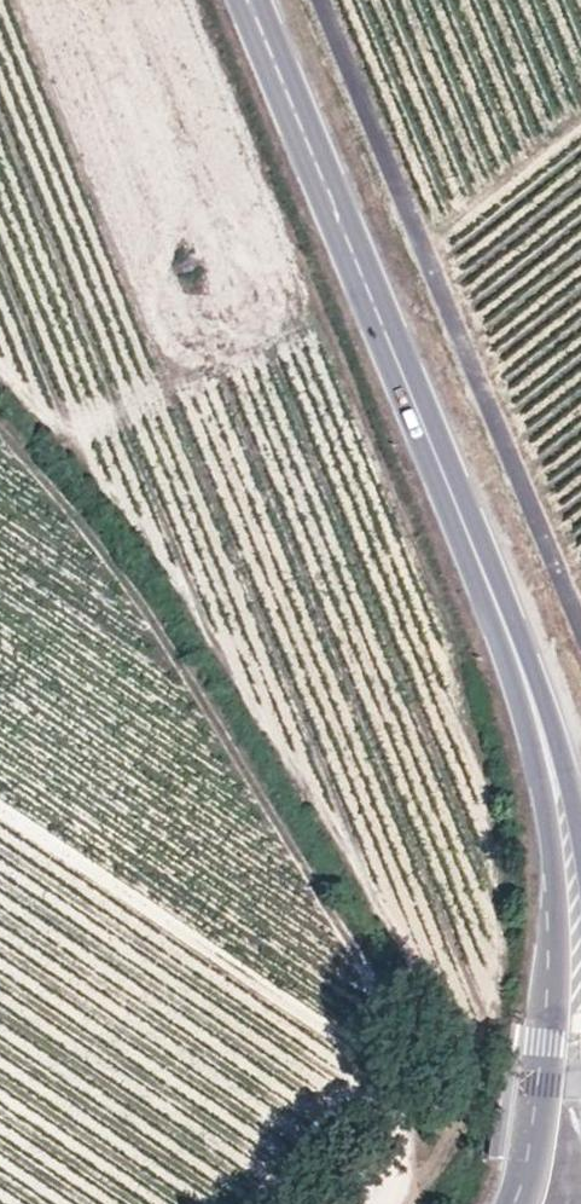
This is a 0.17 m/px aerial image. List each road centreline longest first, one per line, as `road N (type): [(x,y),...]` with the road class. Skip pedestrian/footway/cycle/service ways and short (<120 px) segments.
road 1 (secondary): [(249,0),(544,737)]
road 2 (track): [(405,1097),(384,1015),(320,889),(196,686),(0,426)]
road 3 (track): [(390,1203),(408,1181),(405,1097),(337,1034),(0,806)]
road 4 (secondary): [(544,737),(547,1000),(517,1203)]
road 5 (track): [(370,299),(68,430)]
road 6 (track): [(384,1081),(357,1089),(275,1203)]
road 7 (secondary): [(580,855),(544,737)]

